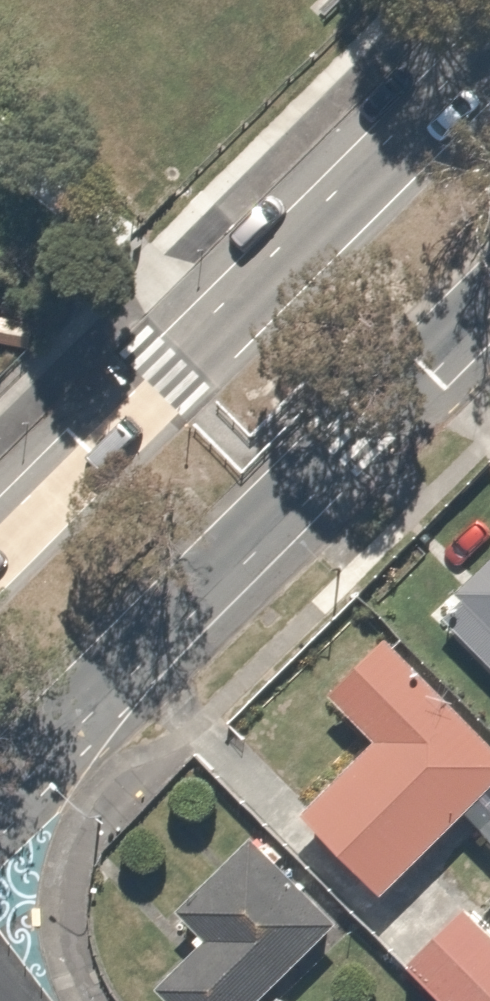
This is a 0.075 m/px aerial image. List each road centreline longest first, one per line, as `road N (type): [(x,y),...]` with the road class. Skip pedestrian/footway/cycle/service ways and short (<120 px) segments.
road 1 (secondary): [(0,554),(489,68)]
road 2 (secondary): [(489,298),(0,782)]

